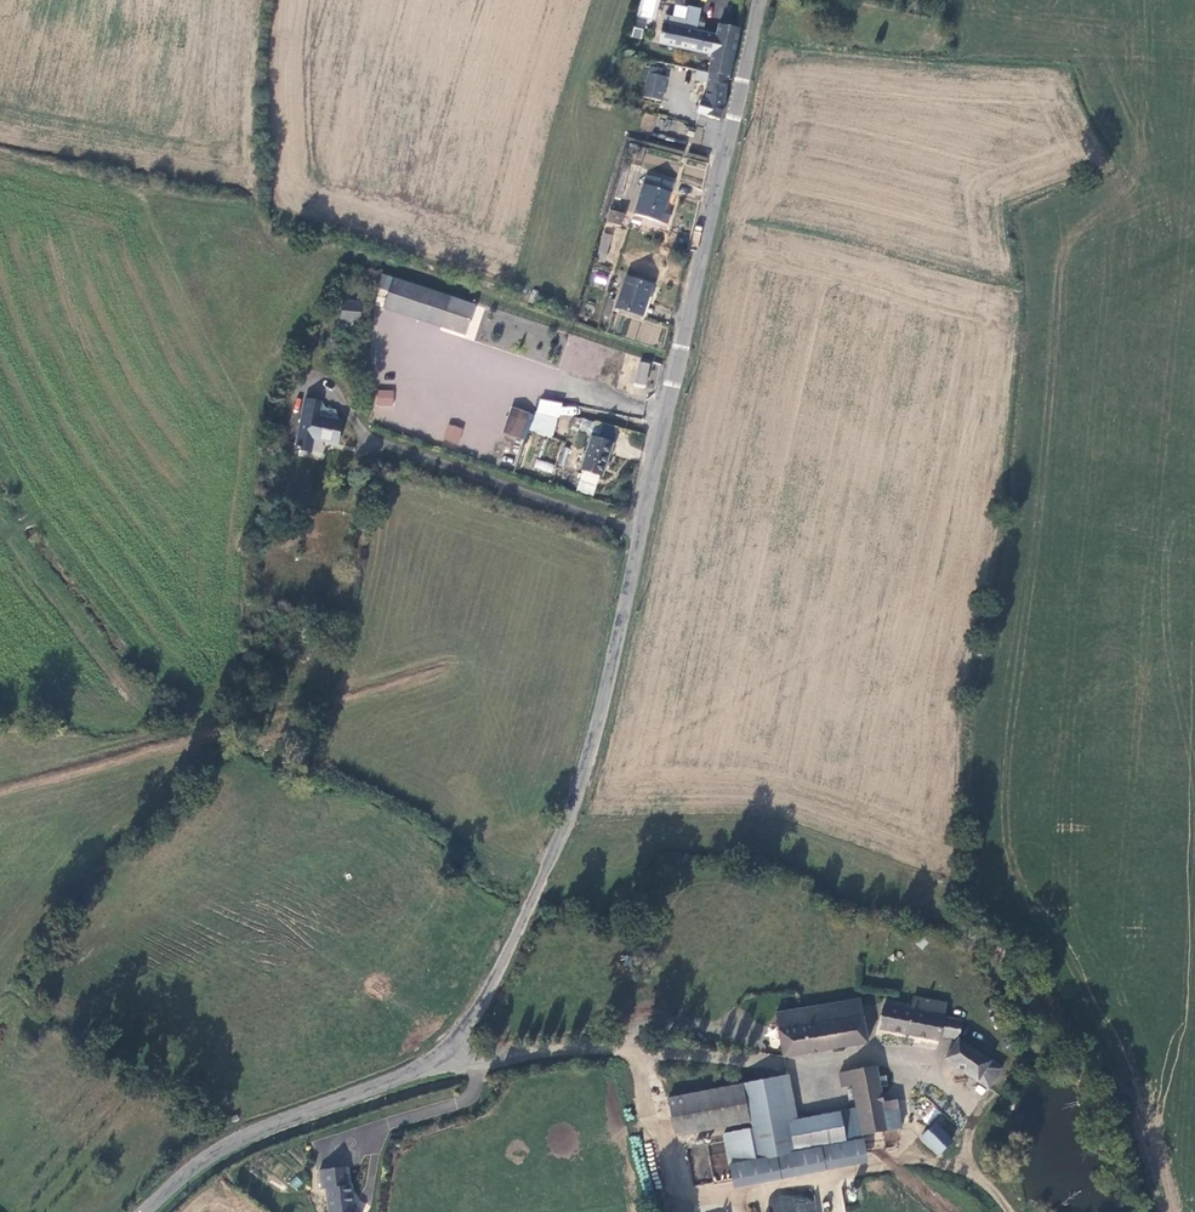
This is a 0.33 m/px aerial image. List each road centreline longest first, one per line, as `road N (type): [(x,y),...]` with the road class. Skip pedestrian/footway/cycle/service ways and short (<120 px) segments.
road 1 (unclassified): [(533,899),(601,712),(760,0)]
road 2 (unclassified): [(445,1058),(589,1048),(765,1063),(883,1055),(925,1064),(976,1105)]
road 3 (unclassified): [(445,1058),(232,1140),(144,1211)]
road 4 (unclassified): [(445,1058),(524,919)]

